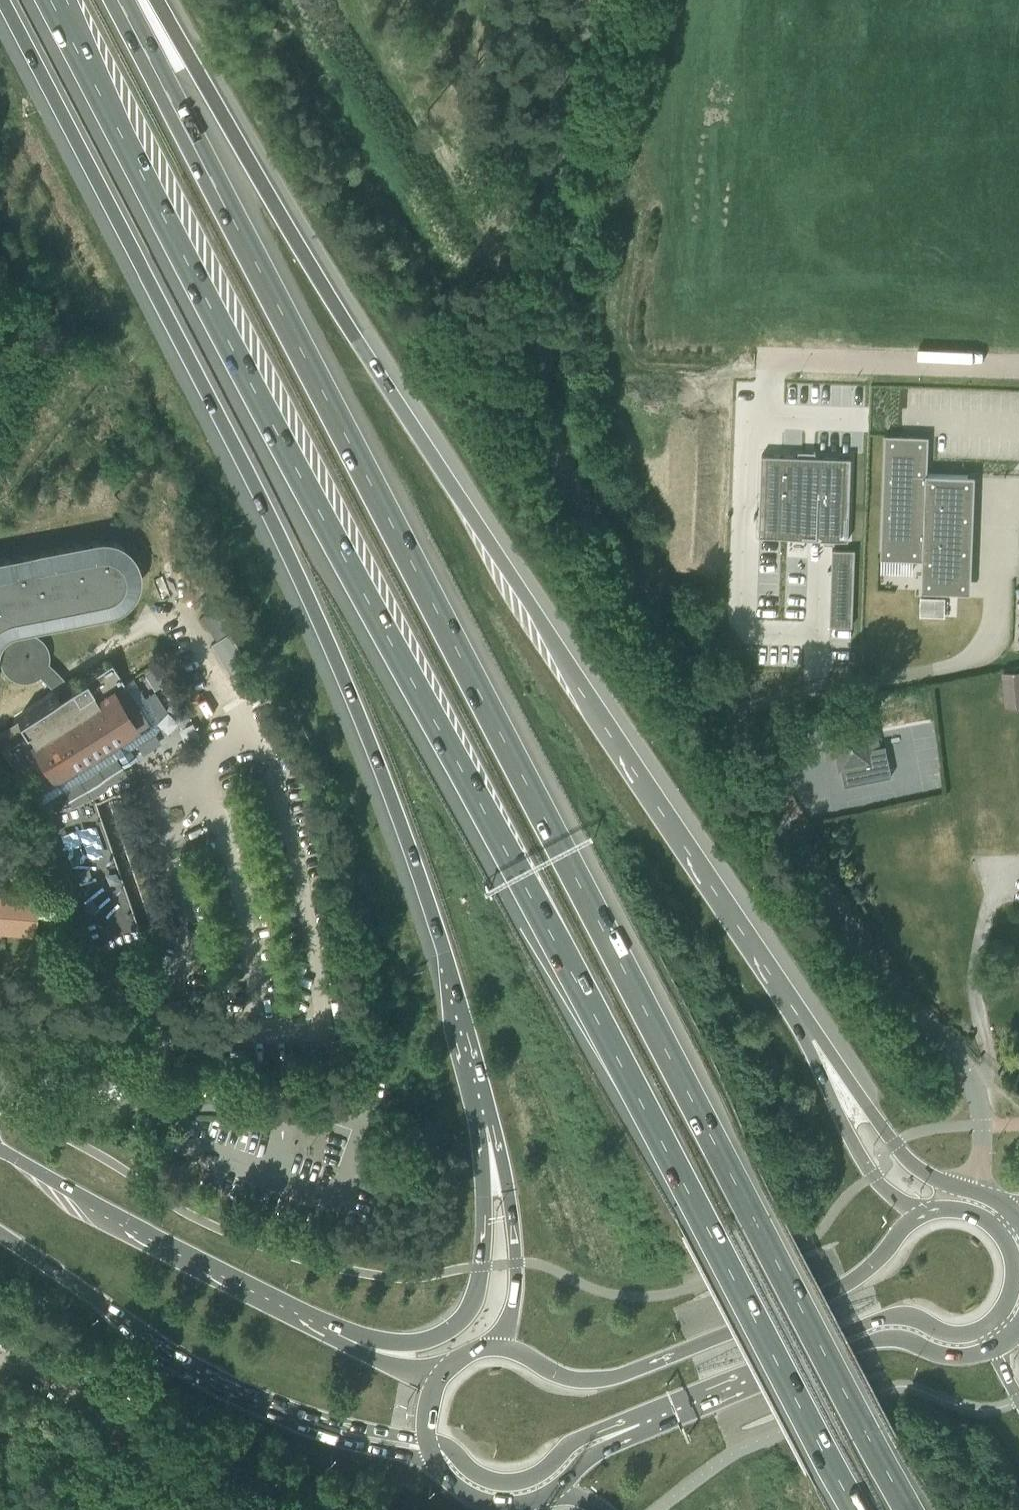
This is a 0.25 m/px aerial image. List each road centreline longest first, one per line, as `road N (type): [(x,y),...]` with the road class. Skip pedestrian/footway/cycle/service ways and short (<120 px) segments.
road 1 (motorway): [(52,0),(856,1509)]
road 2 (motorway): [(908,1509),(117,0)]
road 3 (residential): [(981,1125),(976,1092),(950,1048),(549,433),(546,117),(571,0)]
road 4 (motorway): [(818,1039),(351,333),(152,0)]
road 5 (motorway): [(1,0),(317,614),(398,818),(493,1123)]
road 6 (track): [(384,1093),(400,1052),(402,976),(350,824),(261,617),(0,86)]
road 7 (primary): [(921,1213),(846,1286),(609,1379),(569,1378),(495,1347)]
road 8 (primary): [(363,1338),(0,1151)]
road 9 (unclassified): [(0,1356),(173,1457),(284,1485),(323,1509)]
road 10 (primary): [(0,1236),(205,1368),(308,1414)]
road 11 (motorway): [(493,1123),(481,1266),(463,1318),(408,1343),(363,1338)]
road 12 (unclassified): [(774,360),(1018,369)]
road 13 (primary): [(426,1439),(449,1447),(482,1478),(513,1481),(540,1472),(597,1430),(637,1424)]
road 14 (primary): [(774,1370),(807,1347),(880,1317),(915,1317),(951,1334),(986,1326)]
road 15 (motorway): [(493,1123),(515,1263),(512,1310),(495,1347)]
road 16 (primary): [(774,1370),(885,1338),(955,1357),(992,1350)]
road 17 (motorway): [(921,1213),(892,1196),(856,1148),(835,1107),(818,1039)]
road 18 (motorway): [(942,1181),(894,1144),(818,1039)]
road 19 (primary): [(637,1424),(774,1370)]
road 20 (primary): [(308,1414),(341,1440),(432,1462)]
road 21 (primary): [(432,1462),(459,1489),(490,1503),(551,1494)]
road 22 (unclassified): [(137,1086),(124,1108),(107,1115),(78,1109),(38,1083)]
road 23 (primary): [(308,1414),(426,1439)]

